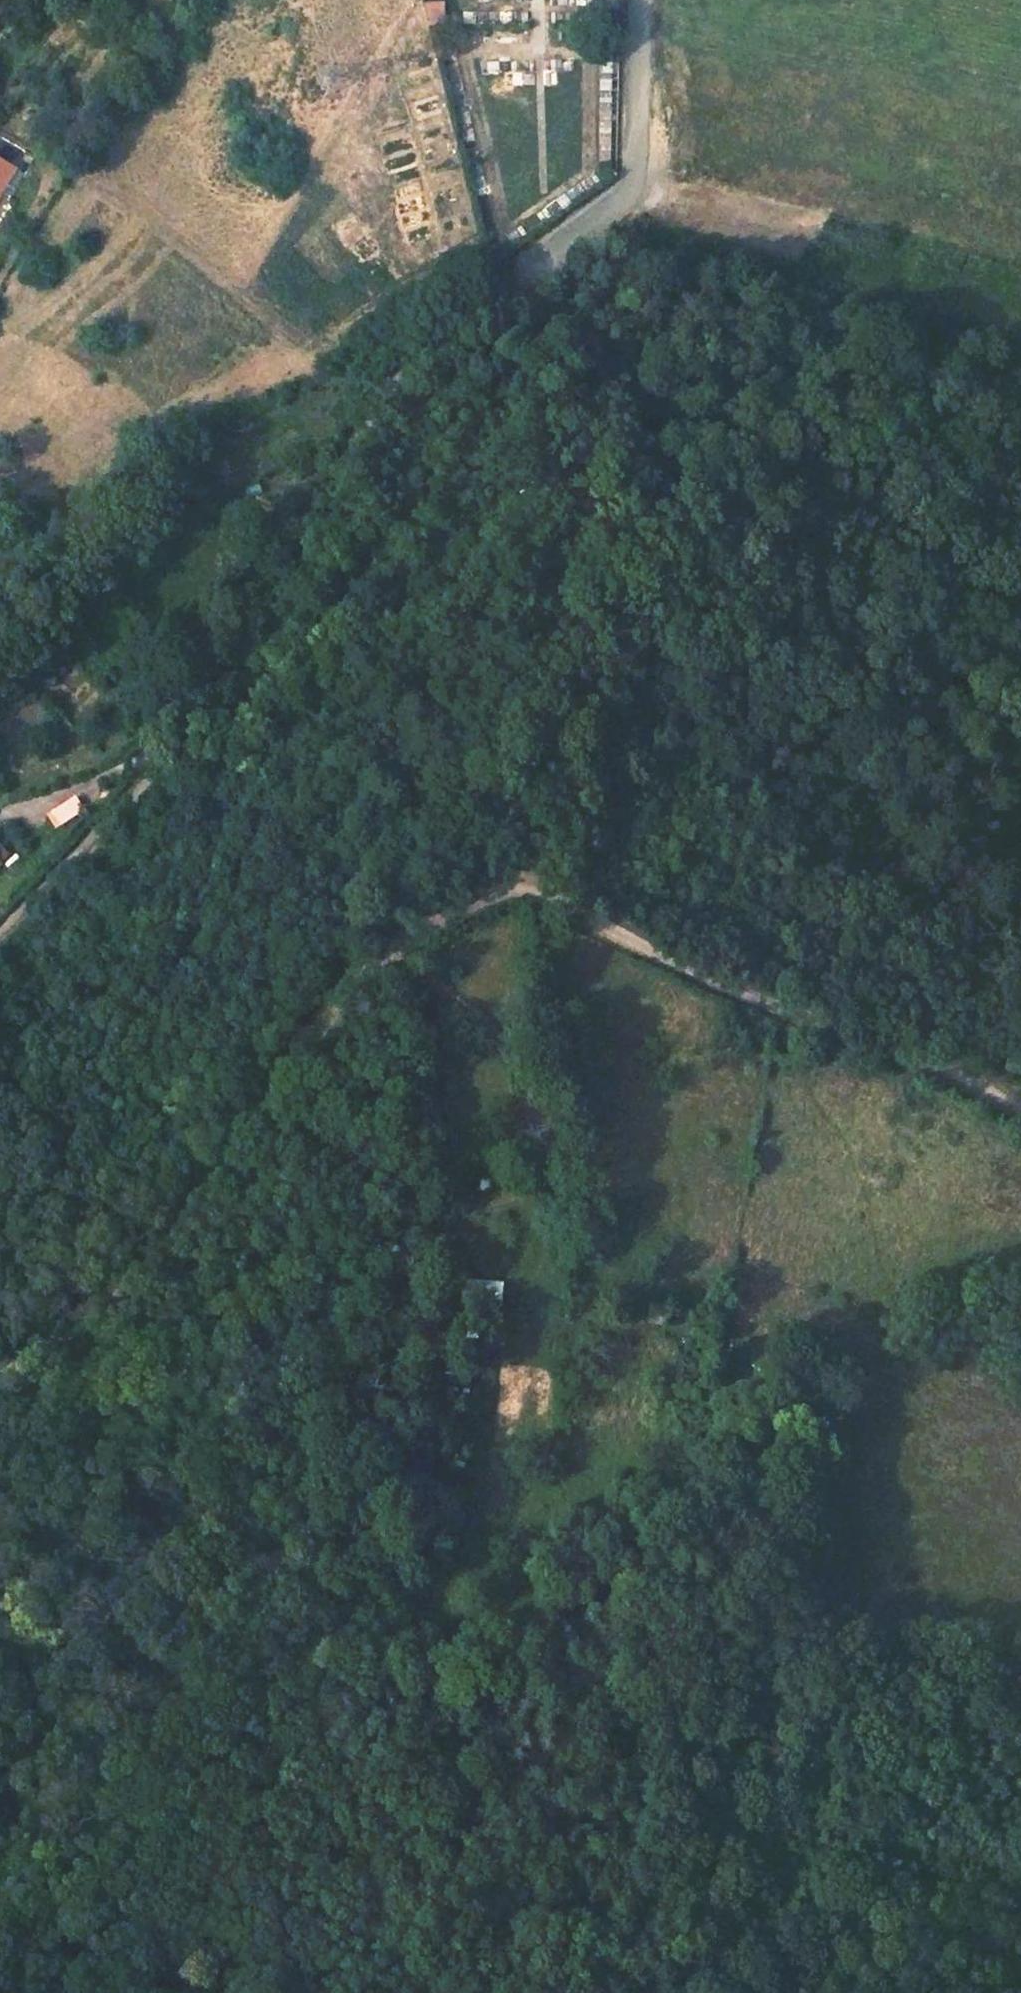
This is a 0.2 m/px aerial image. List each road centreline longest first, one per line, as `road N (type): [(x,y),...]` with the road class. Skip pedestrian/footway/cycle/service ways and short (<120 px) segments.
road 1 (track): [(1020,1111),(912,1055),(733,991),(532,892),(496,889),(419,927),(361,970),(316,1021),(180,1240),(0,1388)]
road 2 (residential): [(0,934),(220,702),(306,594),(382,390),(627,184),(638,0)]

